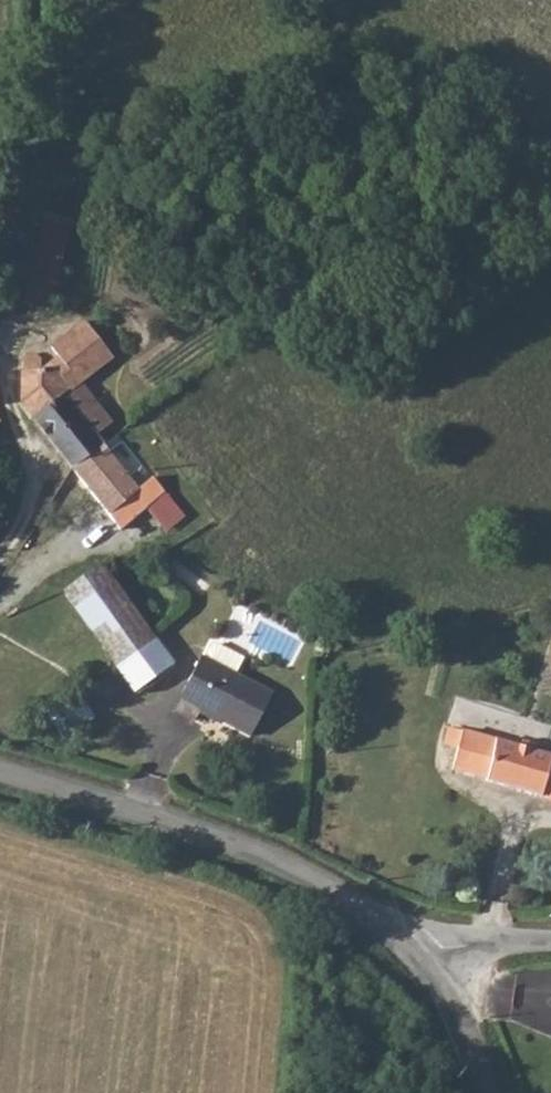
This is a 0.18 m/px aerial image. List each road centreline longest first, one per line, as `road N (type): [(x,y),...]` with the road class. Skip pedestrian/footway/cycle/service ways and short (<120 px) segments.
road 1 (unclassified): [(0,772),(177,822),(323,881),(421,951)]
road 2 (unclassified): [(421,951),(493,1092)]
road 3 (unclassified): [(421,951),(550,948)]

